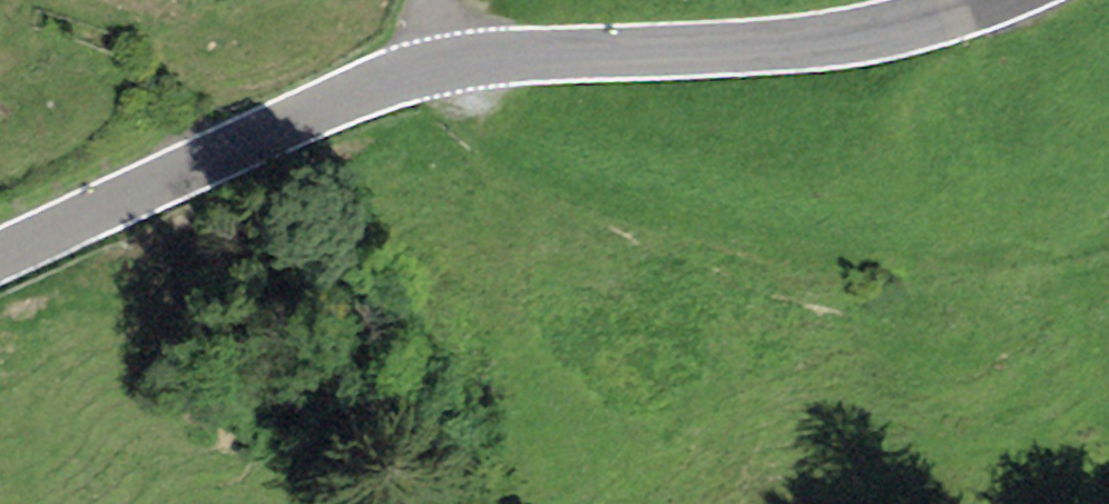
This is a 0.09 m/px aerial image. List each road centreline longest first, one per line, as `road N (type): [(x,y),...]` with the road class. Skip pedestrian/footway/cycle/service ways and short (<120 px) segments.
road 1 (tertiary): [(0,255),(374,83),(442,62),(790,44),(883,29),(985,0)]
road 2 (track): [(1108,210),(1032,245),(699,235),(539,189),(471,147),(440,105),(436,0)]

